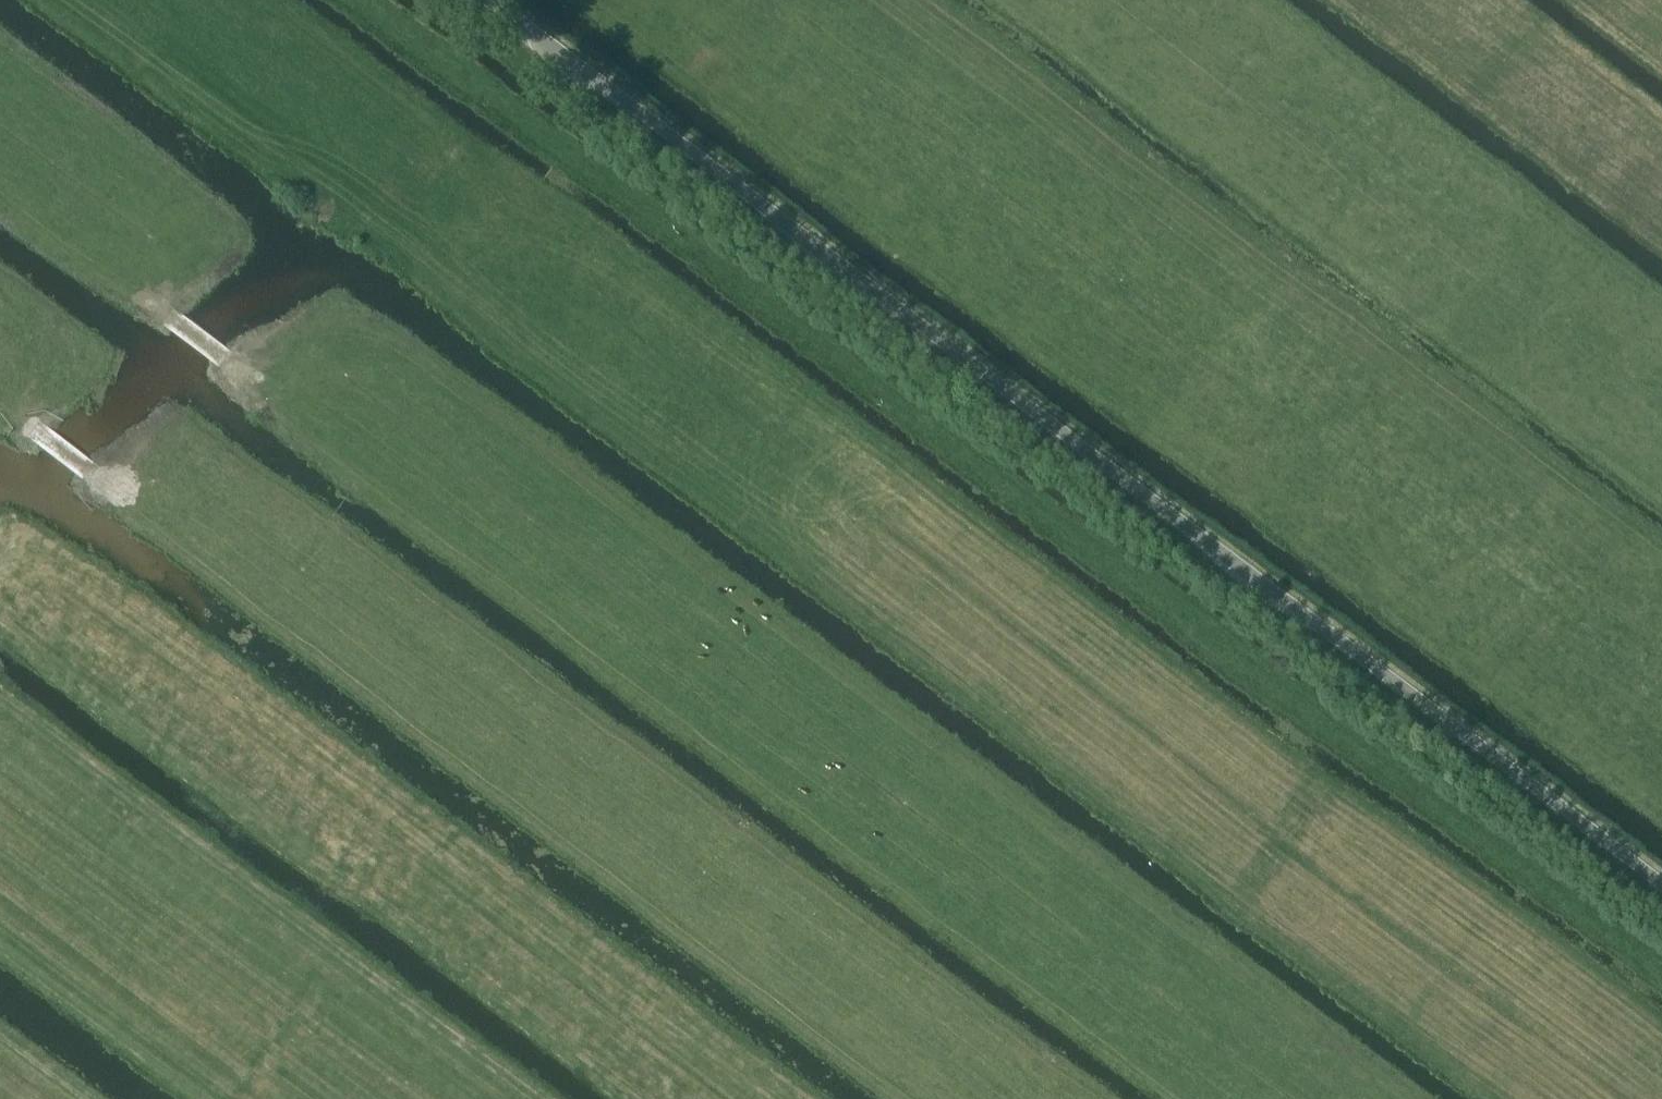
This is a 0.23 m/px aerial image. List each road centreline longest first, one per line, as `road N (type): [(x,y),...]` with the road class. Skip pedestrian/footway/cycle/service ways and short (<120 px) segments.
road 1 (unclassified): [(1661,882),(497,0)]

